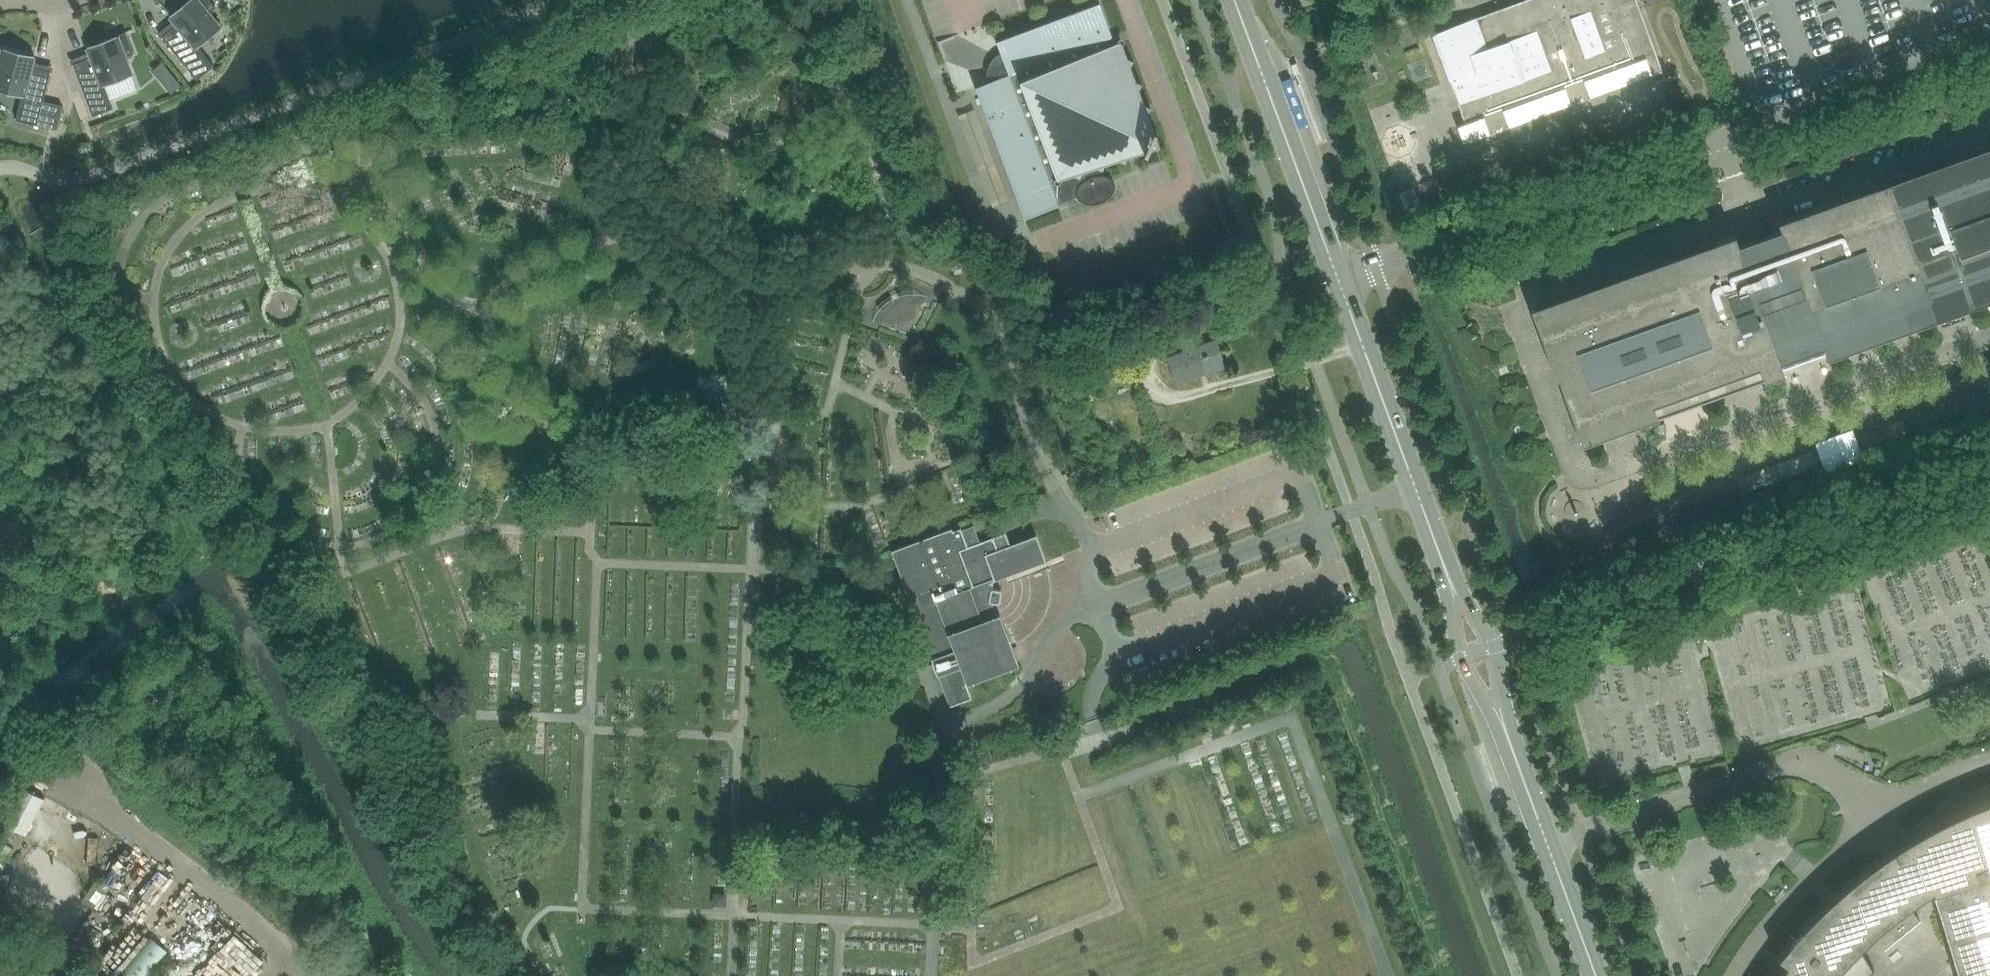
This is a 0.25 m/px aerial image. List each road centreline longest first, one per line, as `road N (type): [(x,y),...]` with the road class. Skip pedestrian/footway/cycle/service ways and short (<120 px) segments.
road 1 (secondary): [(1449,579),(1234,0)]
road 2 (unclassified): [(306,975),(169,859),(36,772)]
road 3 (secondary): [(1596,975),(1507,736)]
road 4 (secondary): [(1507,736),(1495,645),(1449,579)]
road 5 (secondary): [(1449,579),(1457,651),(1507,736)]

